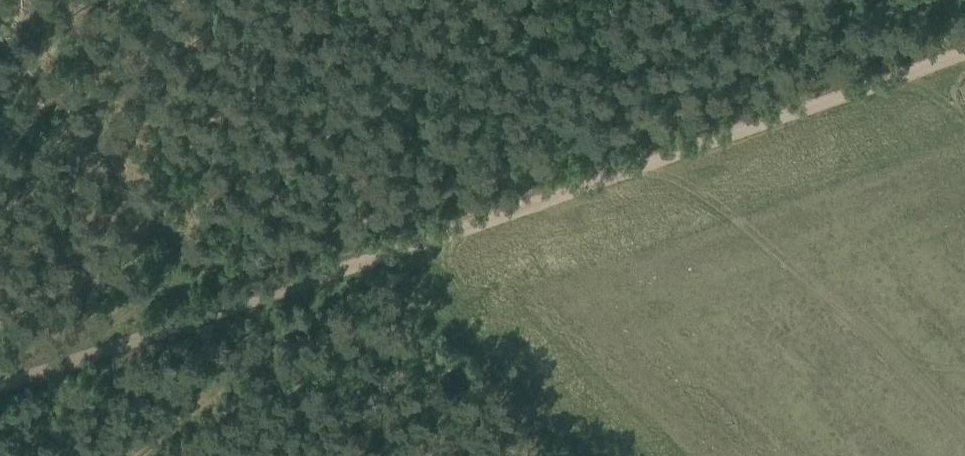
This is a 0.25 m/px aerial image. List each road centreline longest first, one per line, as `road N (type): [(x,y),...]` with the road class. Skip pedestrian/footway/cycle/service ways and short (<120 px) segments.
road 1 (track): [(0,388),(964,56)]
road 2 (track): [(749,0),(830,103)]

